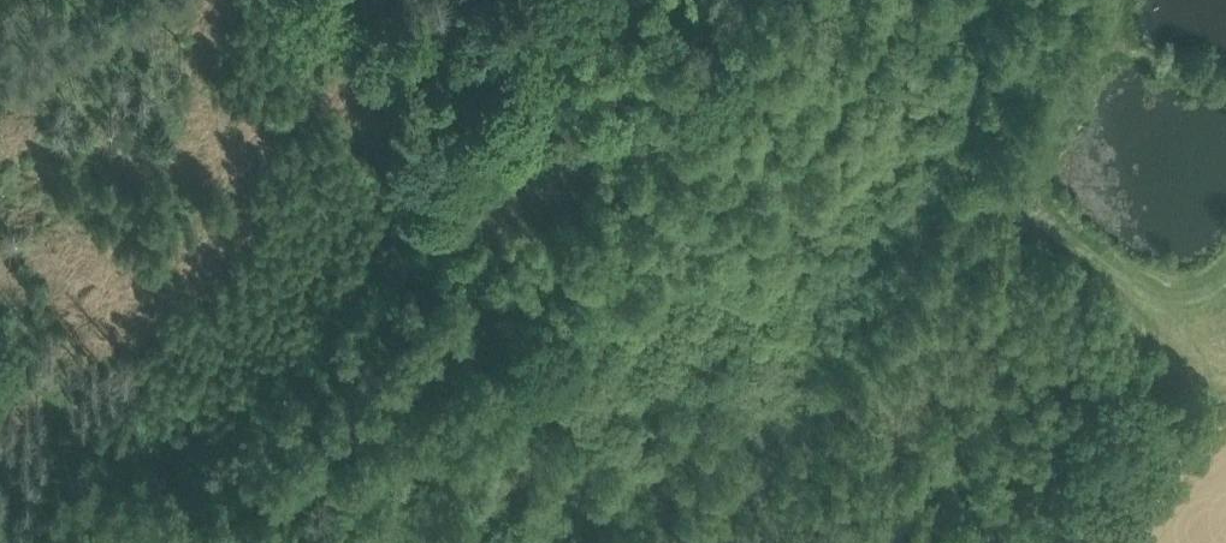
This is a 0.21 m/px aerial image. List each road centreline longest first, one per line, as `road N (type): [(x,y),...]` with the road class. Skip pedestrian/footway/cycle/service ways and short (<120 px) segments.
road 1 (track): [(1120,542),(1225,424)]

